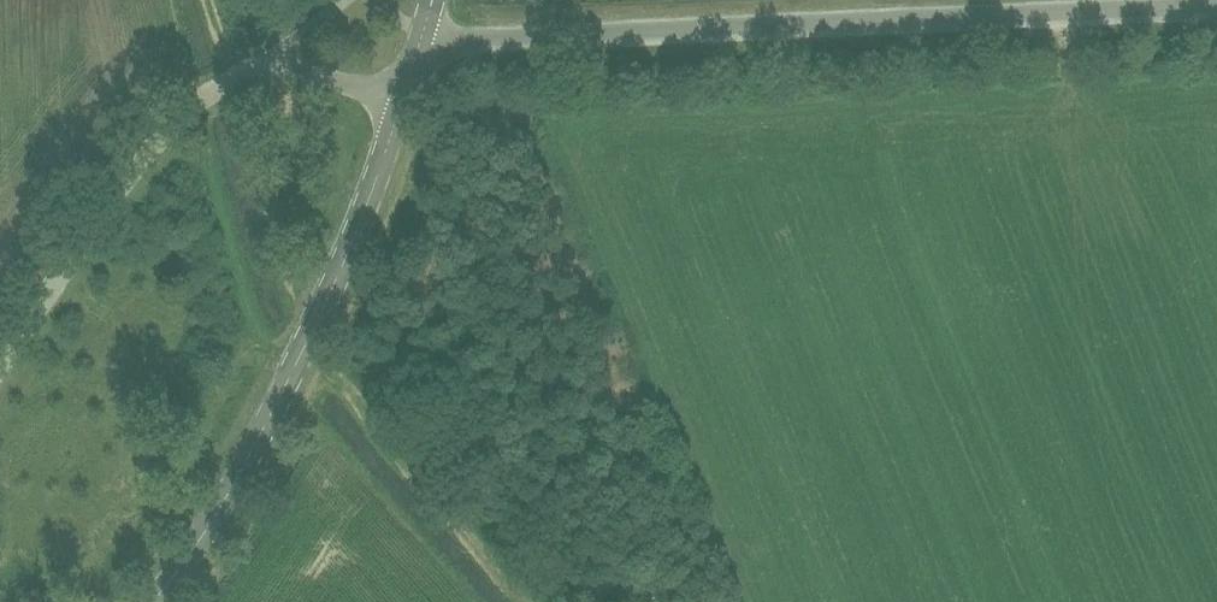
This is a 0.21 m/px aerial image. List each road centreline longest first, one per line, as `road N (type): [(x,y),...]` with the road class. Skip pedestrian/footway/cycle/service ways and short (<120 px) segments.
road 1 (unclassified): [(421,38),(1216,6)]
road 2 (tertiary): [(152,601),(215,514),(307,342),(403,98)]
road 3 (unclassified): [(0,363),(124,178),(179,119),(248,71)]
road 4 (unclassified): [(403,98),(294,68),(248,71)]

